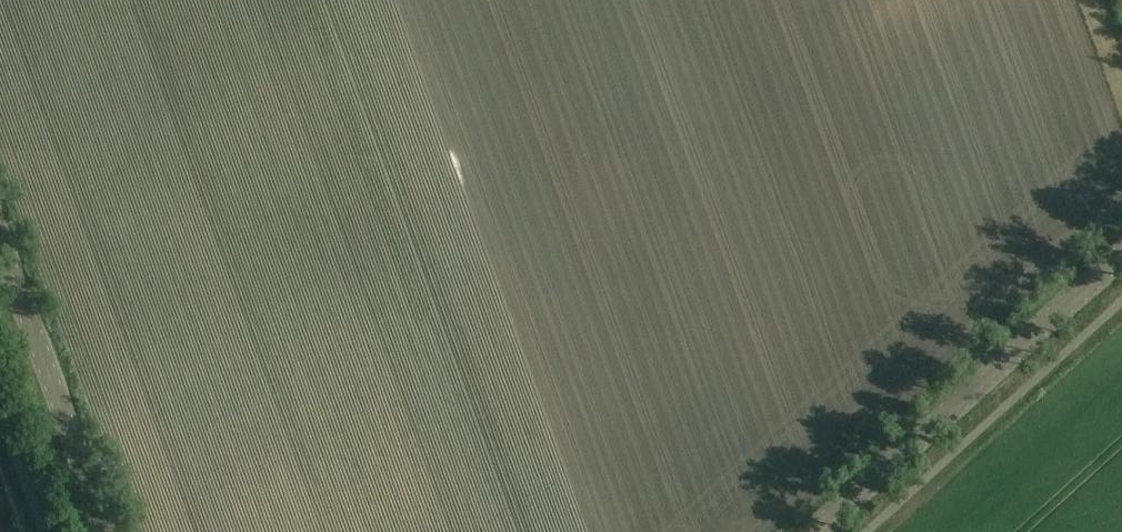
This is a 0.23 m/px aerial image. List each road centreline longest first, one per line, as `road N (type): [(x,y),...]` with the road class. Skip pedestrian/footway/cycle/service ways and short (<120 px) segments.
road 1 (tertiary): [(811,531),(1121,253)]
road 2 (tertiary): [(108,531),(0,233)]

